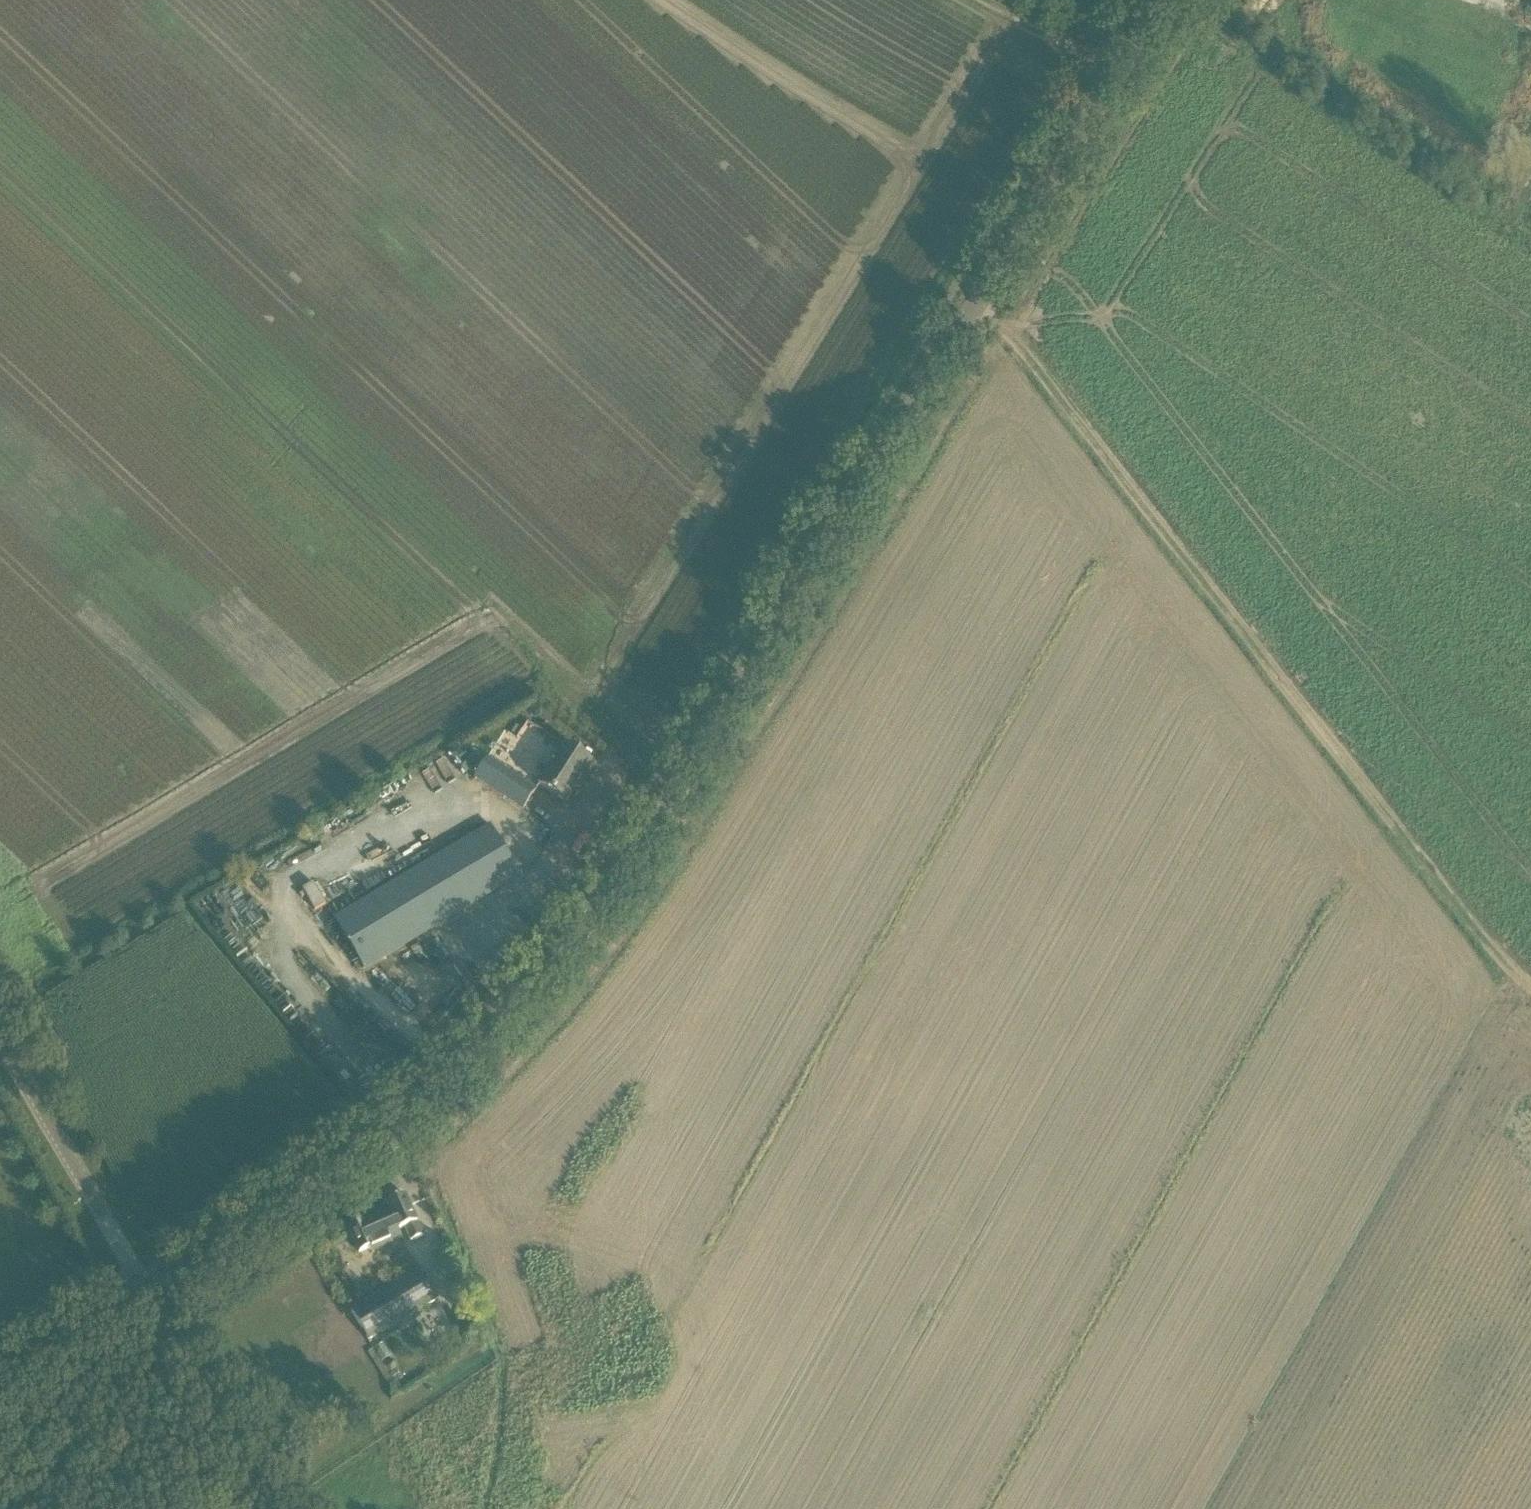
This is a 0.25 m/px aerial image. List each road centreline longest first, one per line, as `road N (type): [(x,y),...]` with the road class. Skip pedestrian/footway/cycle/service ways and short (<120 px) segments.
road 1 (tertiary): [(144,1312),(231,1258),(470,1070),(593,941),(962,379),(1183,0)]
road 2 (tertiary): [(144,1312),(110,1235),(0,1040)]
road 3 (unclassified): [(269,1508),(144,1312)]
road 4 (tertiary): [(0,1399),(144,1312)]

